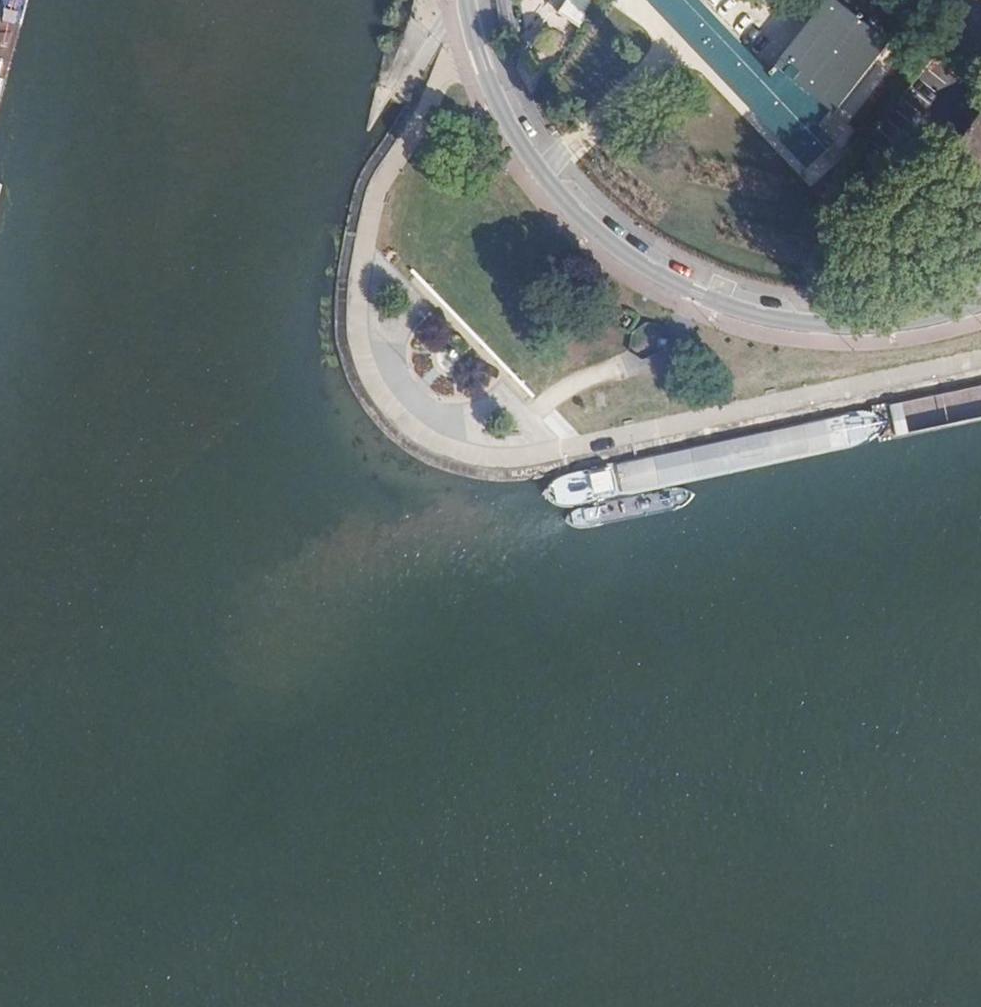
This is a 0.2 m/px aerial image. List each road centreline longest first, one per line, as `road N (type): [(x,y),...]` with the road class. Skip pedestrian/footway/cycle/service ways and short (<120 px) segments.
road 1 (residential): [(468,0),(497,98),(529,154),(577,216),(636,265),(695,296),(829,325),(903,325),(980,312)]

